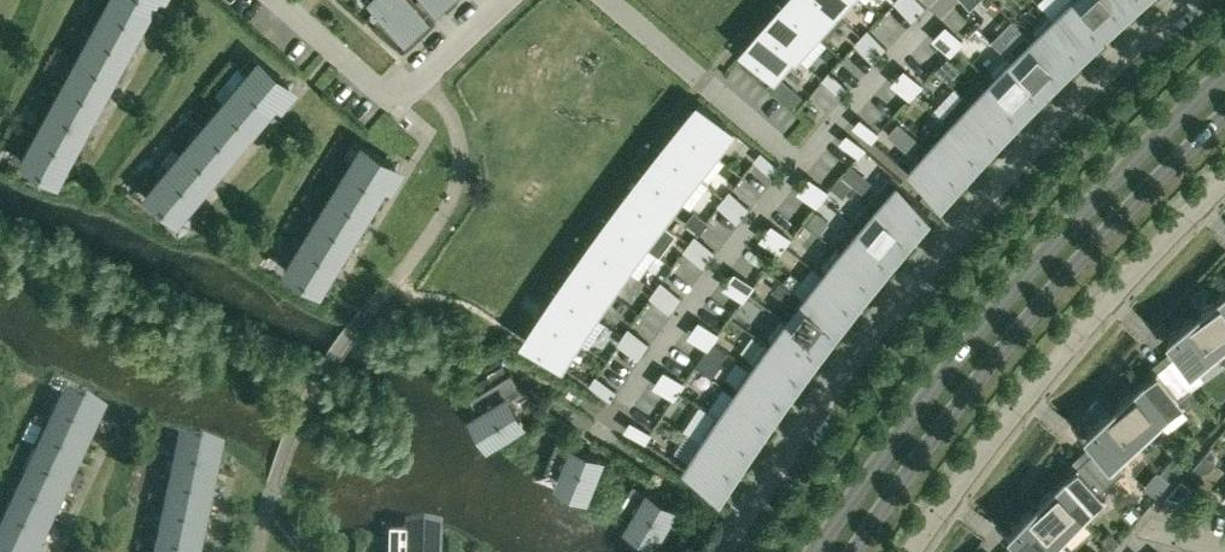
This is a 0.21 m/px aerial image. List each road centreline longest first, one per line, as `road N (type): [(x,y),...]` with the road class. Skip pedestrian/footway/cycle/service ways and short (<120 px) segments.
road 1 (residential): [(1183,0),(964,222),(825,397),(722,551)]
road 2 (tertiary): [(1224,72),(1003,301),(816,551)]
road 3 (tertiary): [(853,551),(1031,315),(1224,115)]
road 4 (residential): [(911,551),(1074,340),(1224,181)]
road 5 (residential): [(614,429),(803,165)]
road 6 (residential): [(503,0),(394,101),(280,0)]
road 7 (residential): [(612,0),(803,165)]
road 8 (residential): [(803,165),(930,26)]

